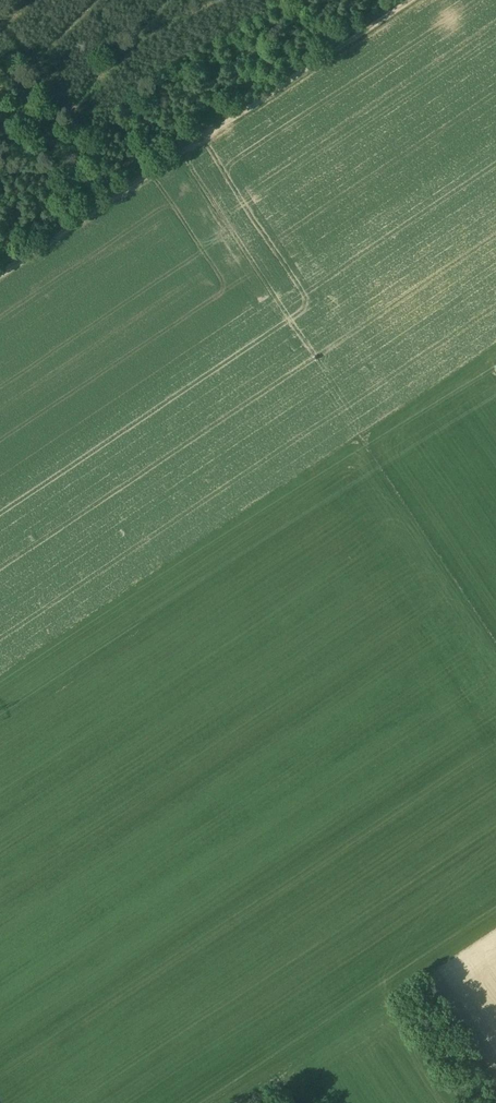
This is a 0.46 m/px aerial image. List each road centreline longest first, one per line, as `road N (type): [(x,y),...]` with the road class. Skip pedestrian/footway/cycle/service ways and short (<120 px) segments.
road 1 (track): [(406,0),(0,272)]

